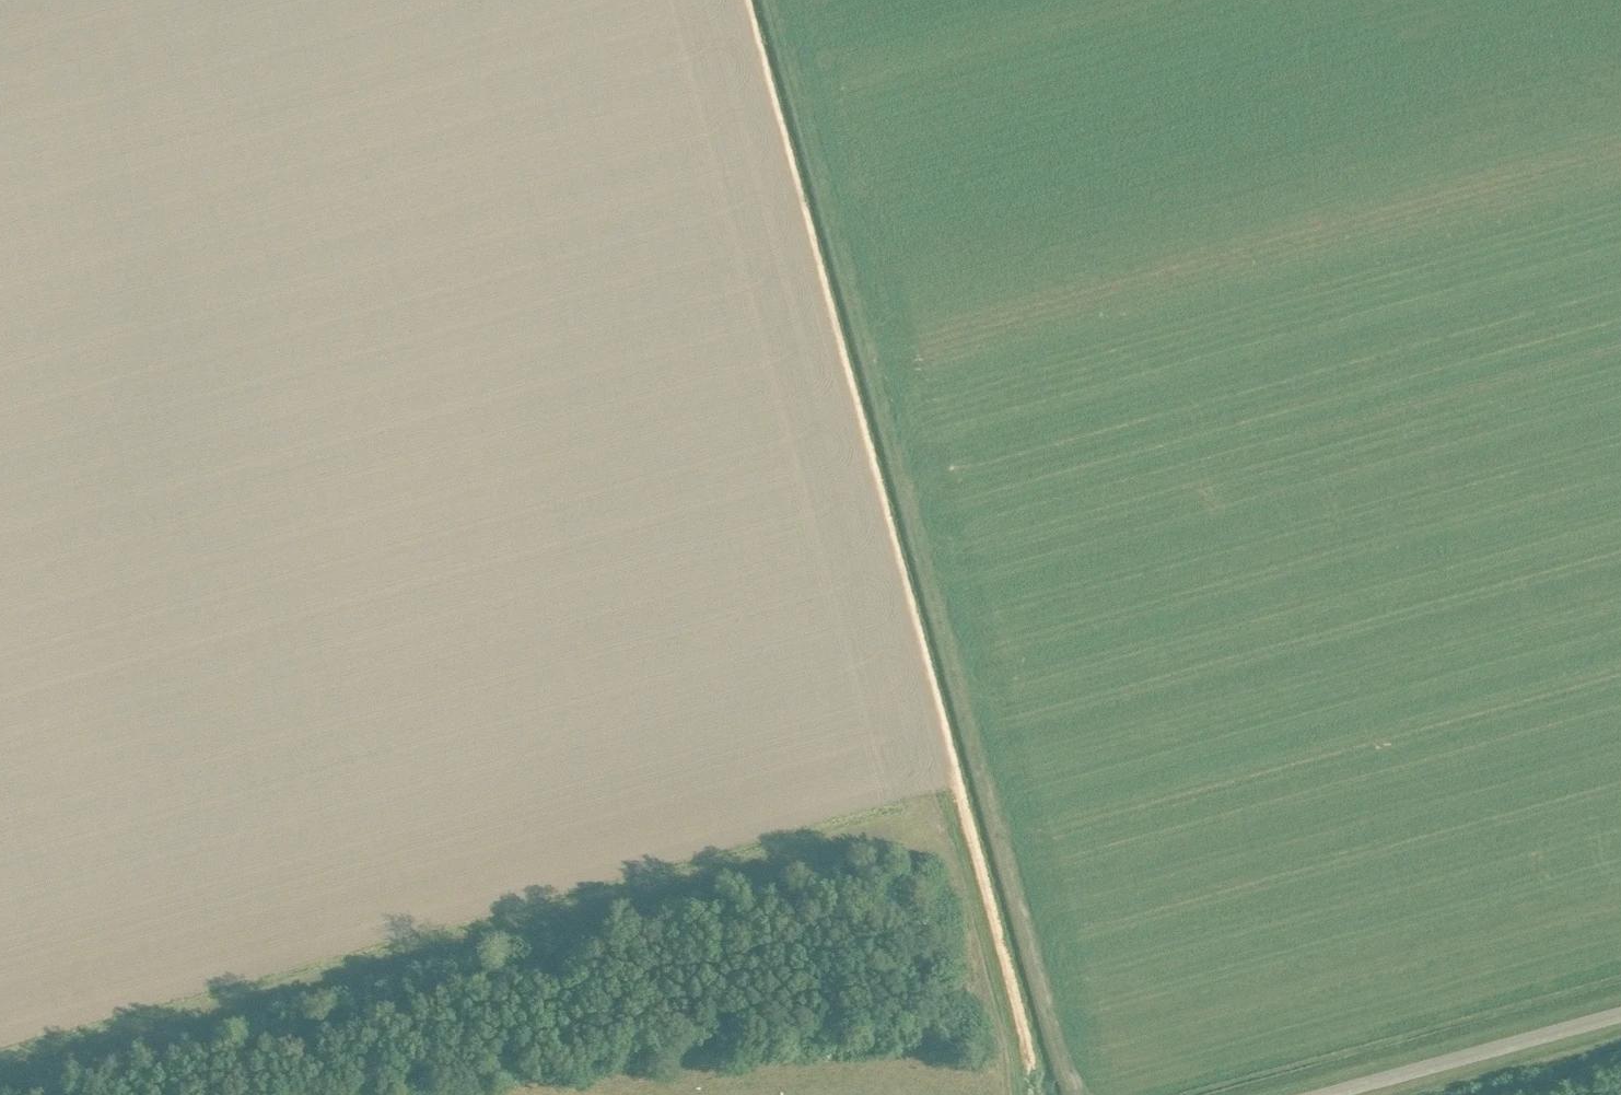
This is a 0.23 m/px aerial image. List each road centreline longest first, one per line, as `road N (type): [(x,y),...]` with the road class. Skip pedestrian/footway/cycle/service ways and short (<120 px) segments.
road 1 (unclassified): [(1298,1094),(1620,1014)]

